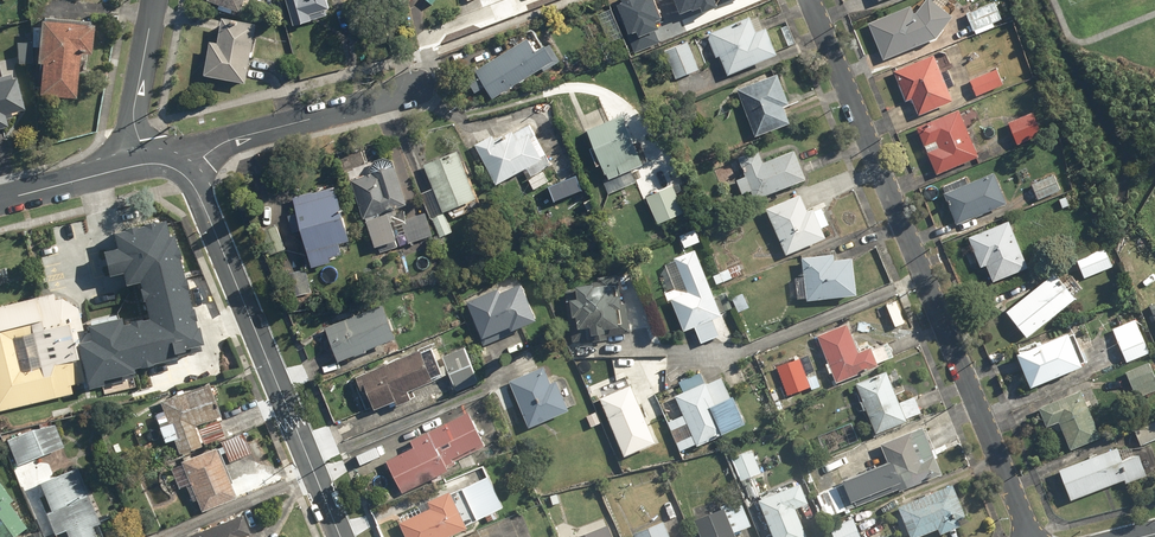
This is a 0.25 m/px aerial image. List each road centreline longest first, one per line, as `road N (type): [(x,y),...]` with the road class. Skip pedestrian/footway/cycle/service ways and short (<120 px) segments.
road 1 (residential): [(1032,536),(811,0)]
road 2 (residential): [(343,536),(203,203),(179,171)]
road 3 (residential): [(415,91),(227,143),(179,171)]
road 4 (residential): [(155,0),(125,168)]
road 5 (residential): [(125,168),(0,200)]

